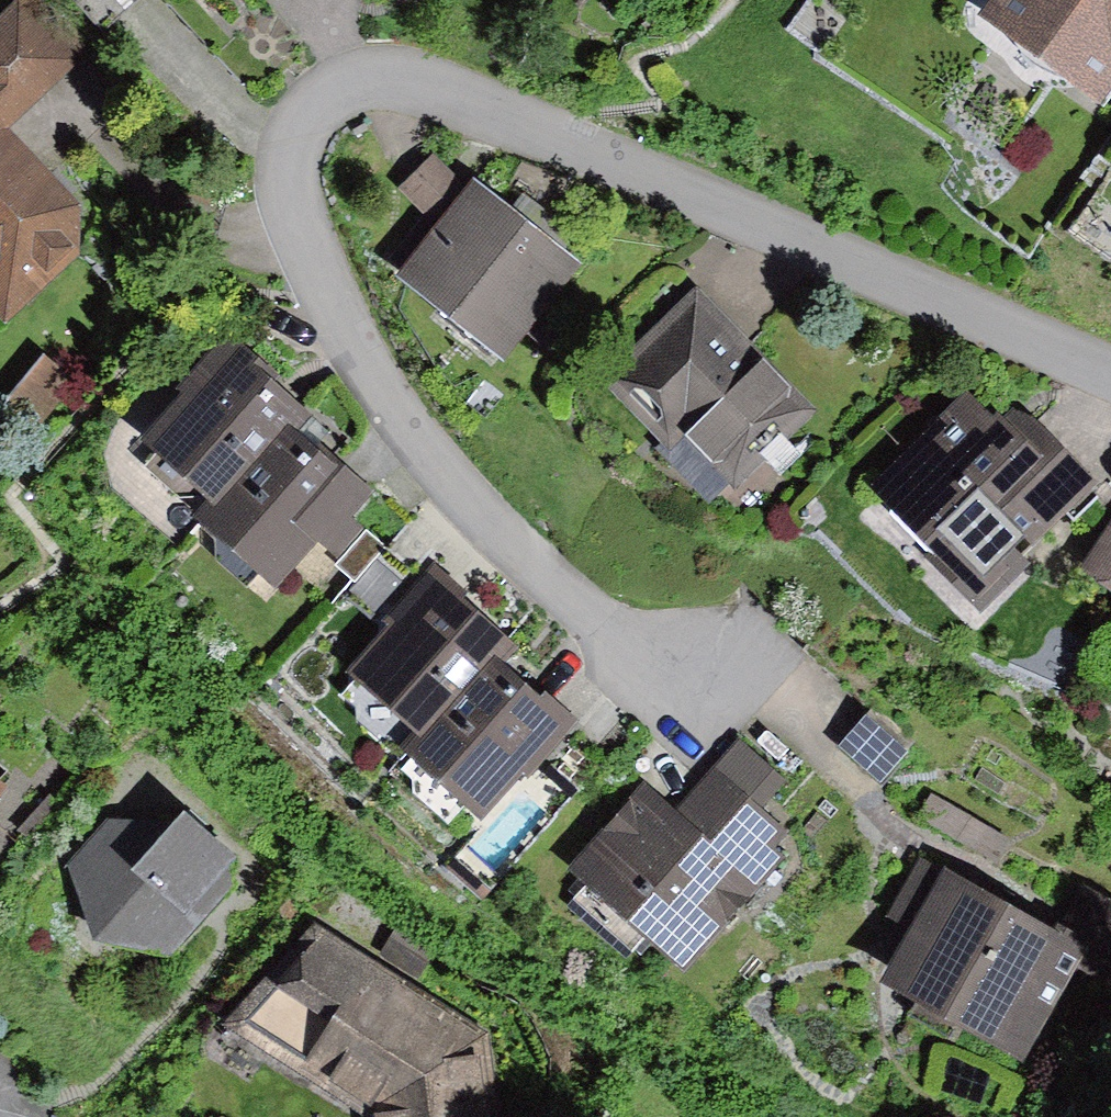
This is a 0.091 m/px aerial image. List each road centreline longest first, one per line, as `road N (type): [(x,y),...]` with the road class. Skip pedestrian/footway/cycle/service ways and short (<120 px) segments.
road 1 (residential): [(1110,368),(538,119),(396,77),(326,93),(284,138),(282,175),(320,296),(410,431),(480,511),(676,682)]

